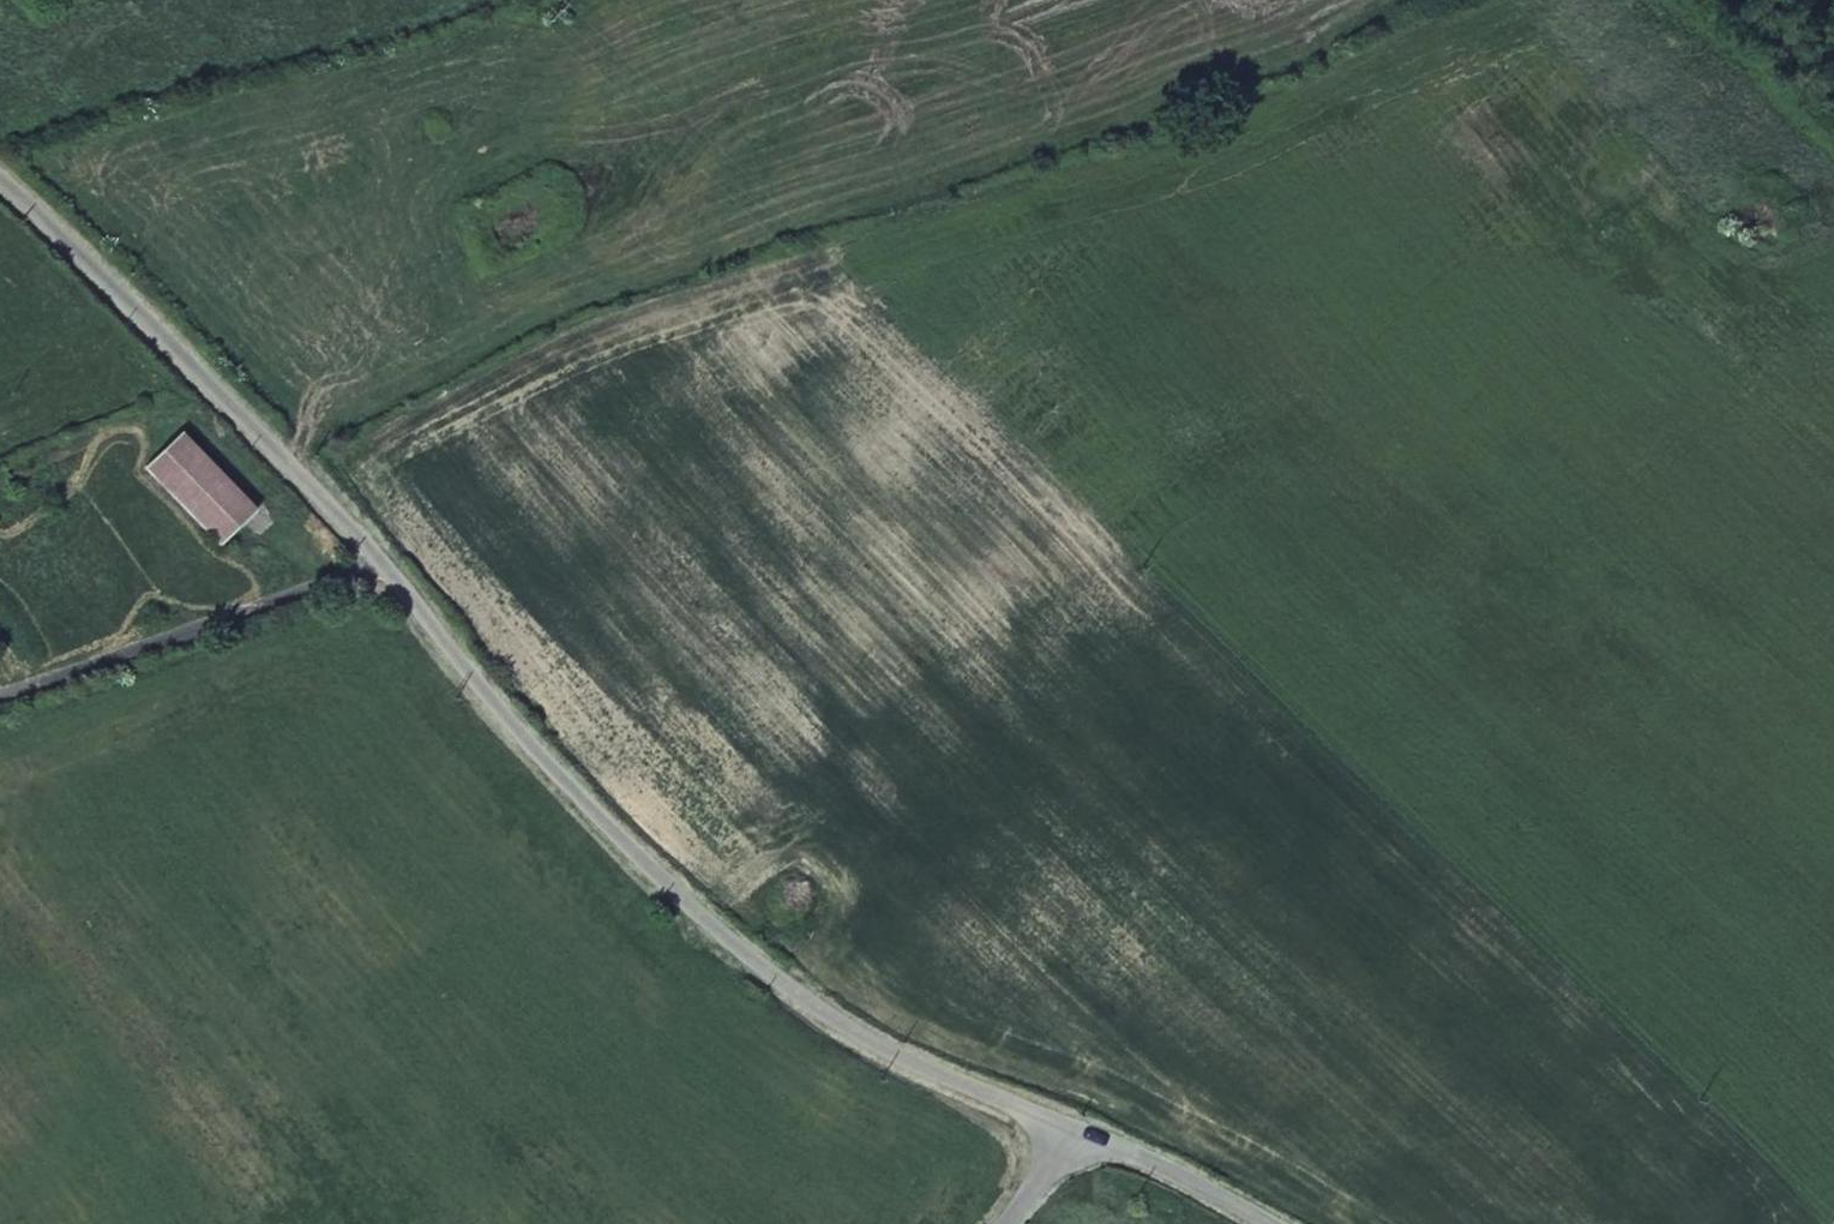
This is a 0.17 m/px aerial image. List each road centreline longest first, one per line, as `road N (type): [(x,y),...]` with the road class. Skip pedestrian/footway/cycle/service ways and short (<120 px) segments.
road 1 (unclassified): [(1067,1130),(829,1019),(653,877),(293,471),(0,185)]
road 2 (unclassified): [(1067,1130),(1269,1223)]

